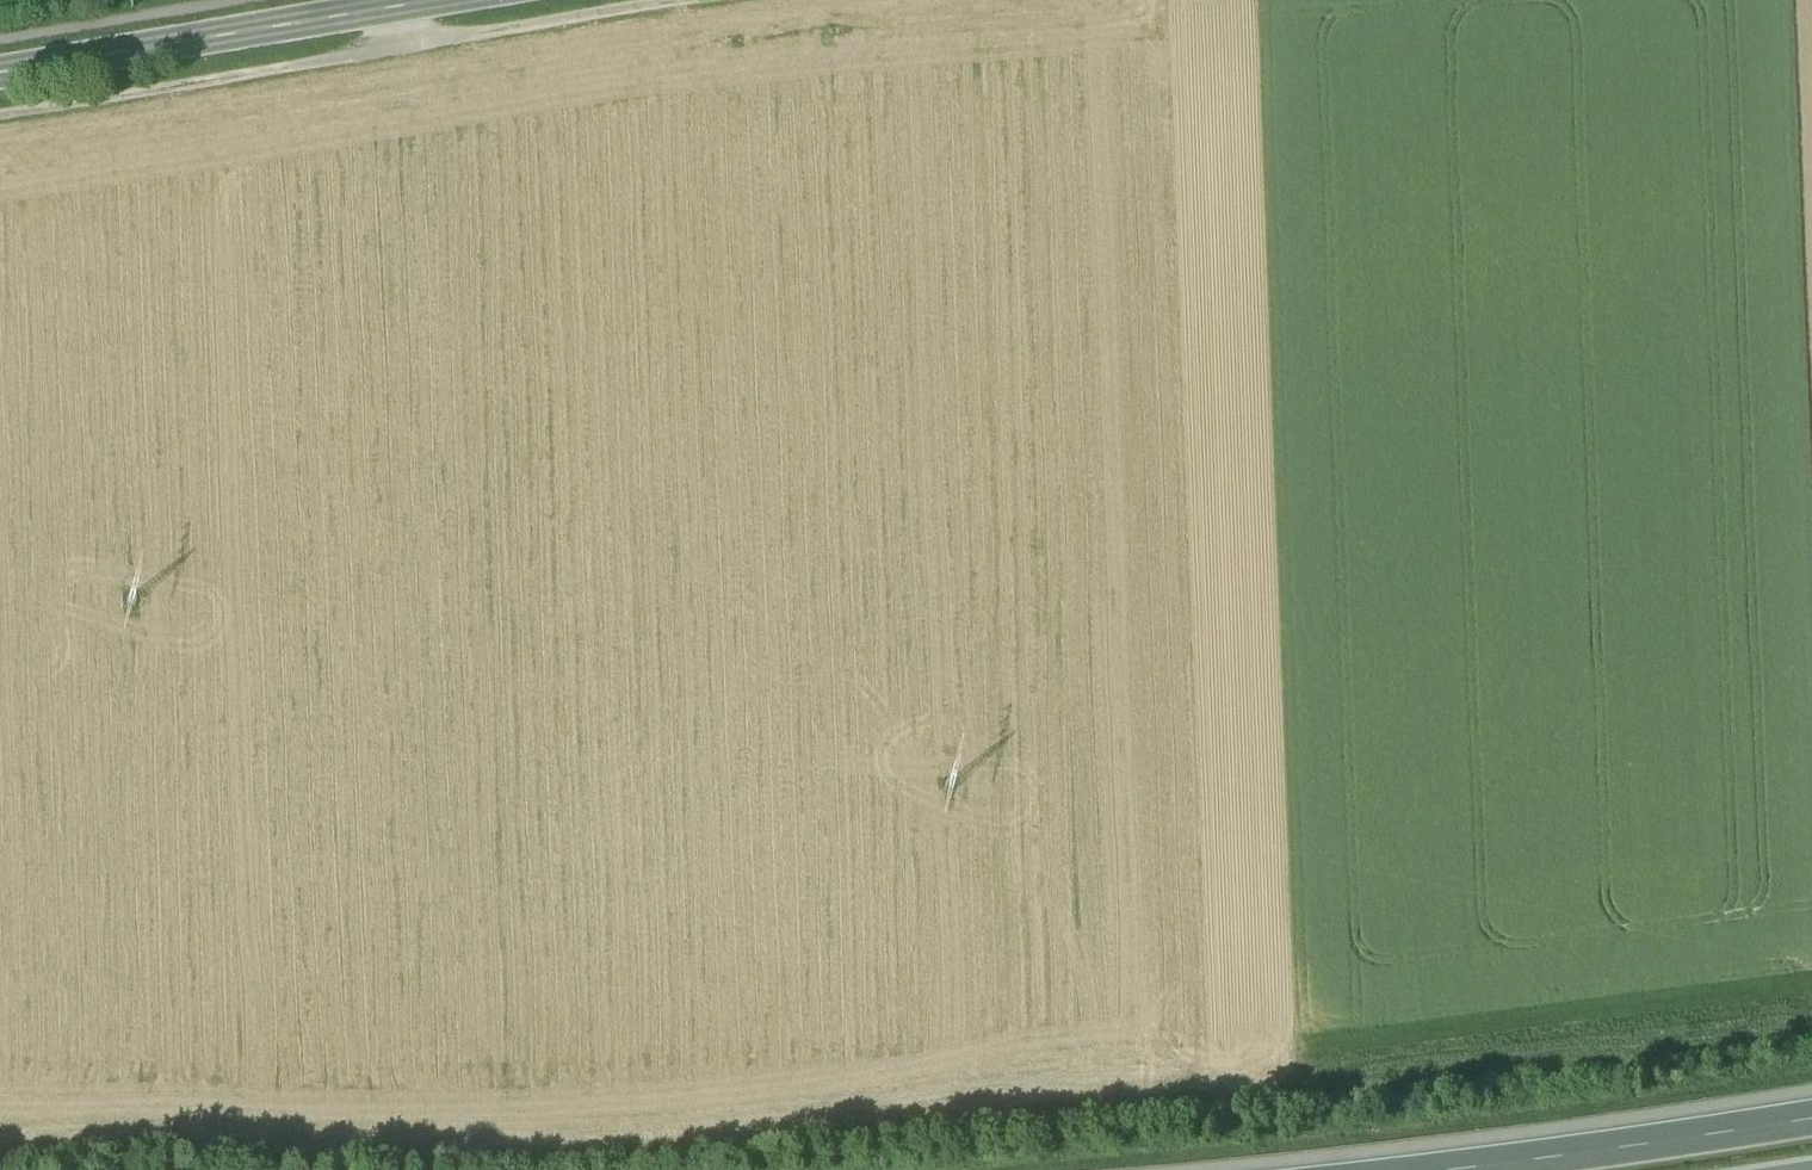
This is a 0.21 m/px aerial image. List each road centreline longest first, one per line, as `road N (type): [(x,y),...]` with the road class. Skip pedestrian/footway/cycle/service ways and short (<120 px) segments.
road 1 (track): [(0,116),(672,0)]
road 2 (secondary): [(448,0),(0,75)]
road 3 (motorway): [(1811,1118),(1446,1169)]

